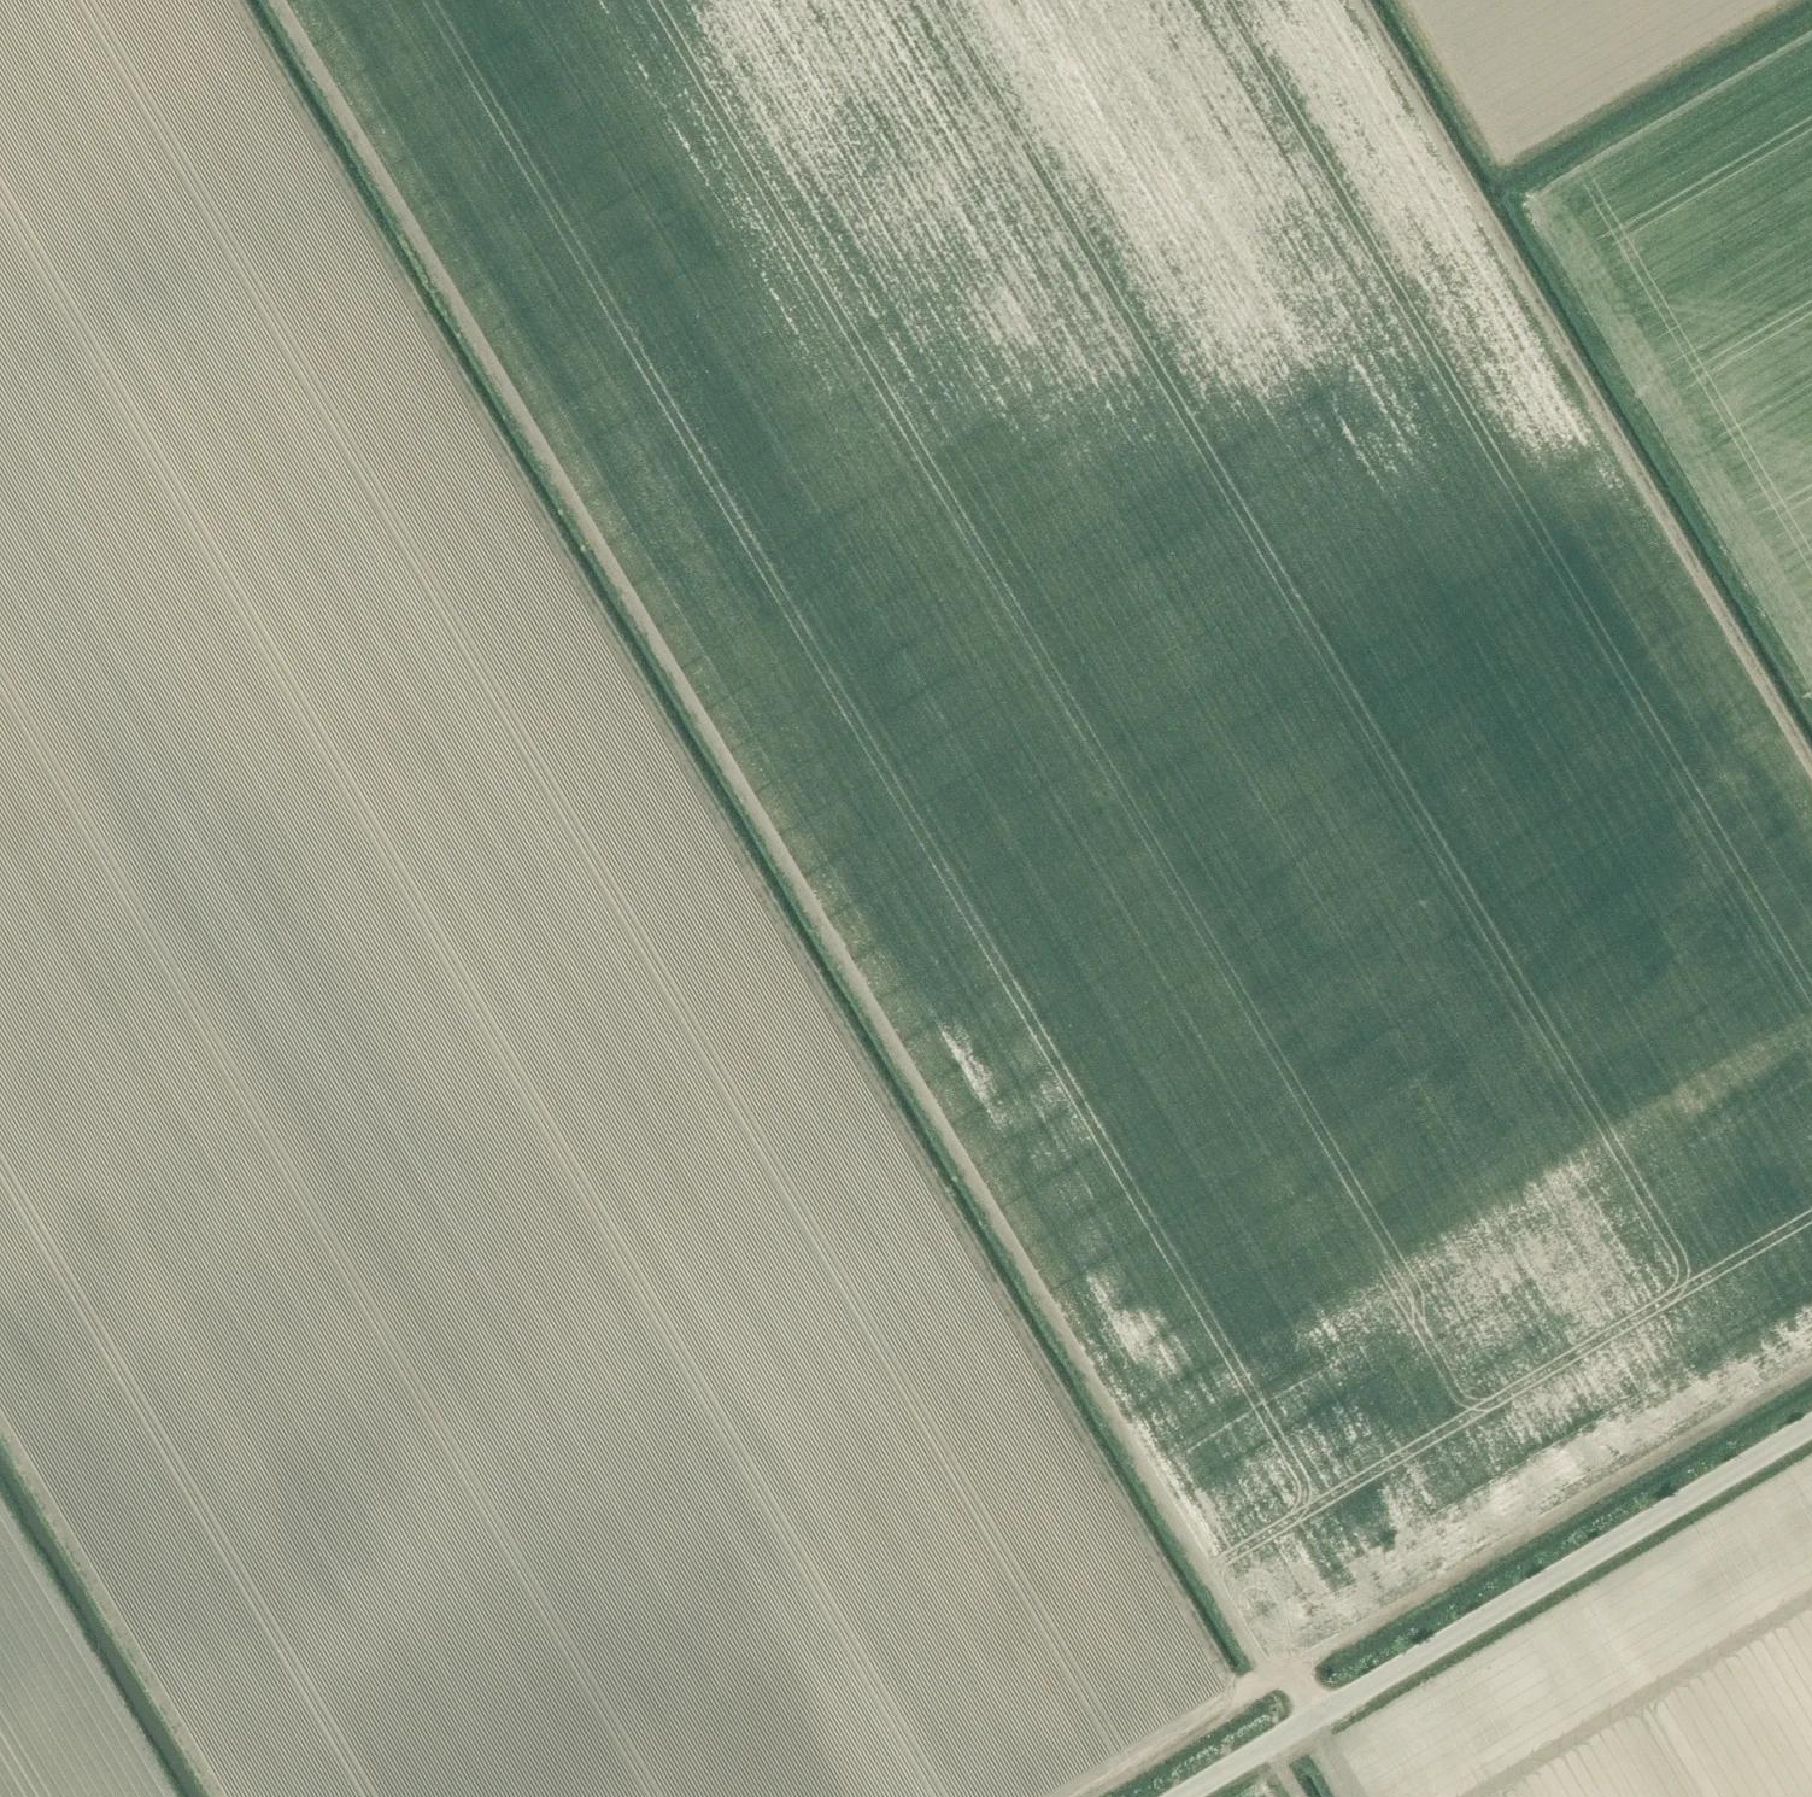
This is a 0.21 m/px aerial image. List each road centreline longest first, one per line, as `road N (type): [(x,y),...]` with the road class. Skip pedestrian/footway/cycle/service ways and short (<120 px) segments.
road 1 (unclassified): [(1182,1796),(1811,1425)]

